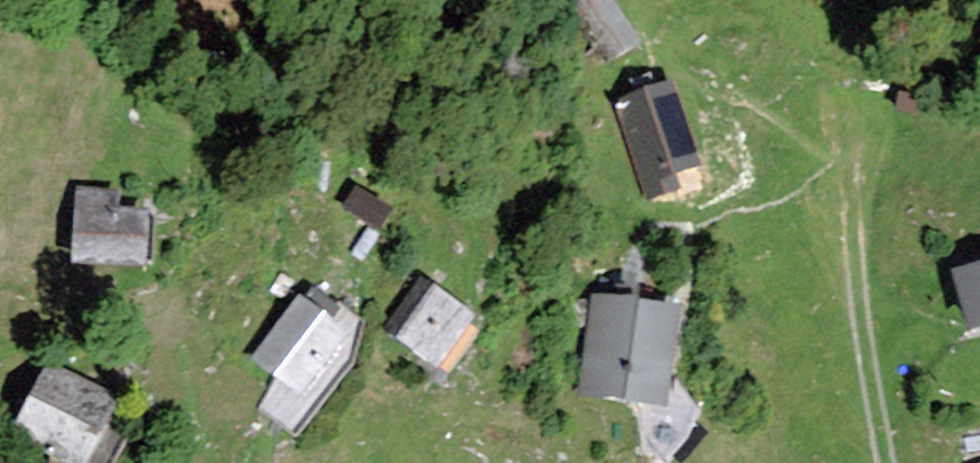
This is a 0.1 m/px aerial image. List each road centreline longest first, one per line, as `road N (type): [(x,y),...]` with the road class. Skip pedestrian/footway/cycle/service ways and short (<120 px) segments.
road 1 (track): [(864,211),(858,294),(884,462)]

